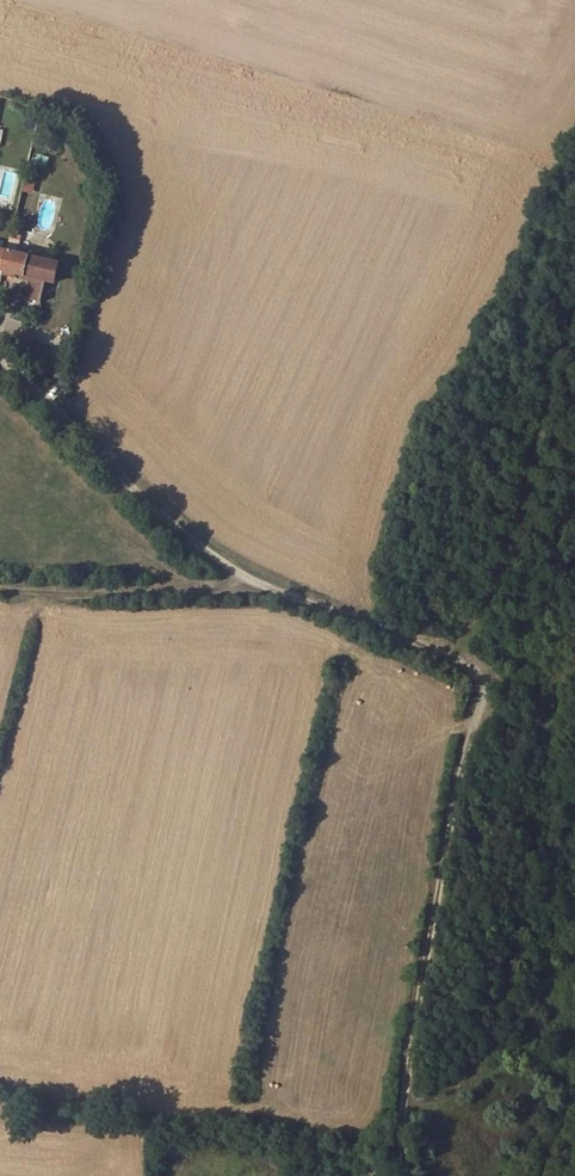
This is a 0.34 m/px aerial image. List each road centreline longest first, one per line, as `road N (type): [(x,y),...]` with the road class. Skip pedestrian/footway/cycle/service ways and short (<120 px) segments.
road 1 (unclassified): [(0,357),(141,503),(214,557),(271,594),(479,670),(490,691)]
road 2 (track): [(490,691),(453,821),(425,977),(403,1111),(408,1175)]
road 3 (track): [(0,588),(42,595),(271,594)]

